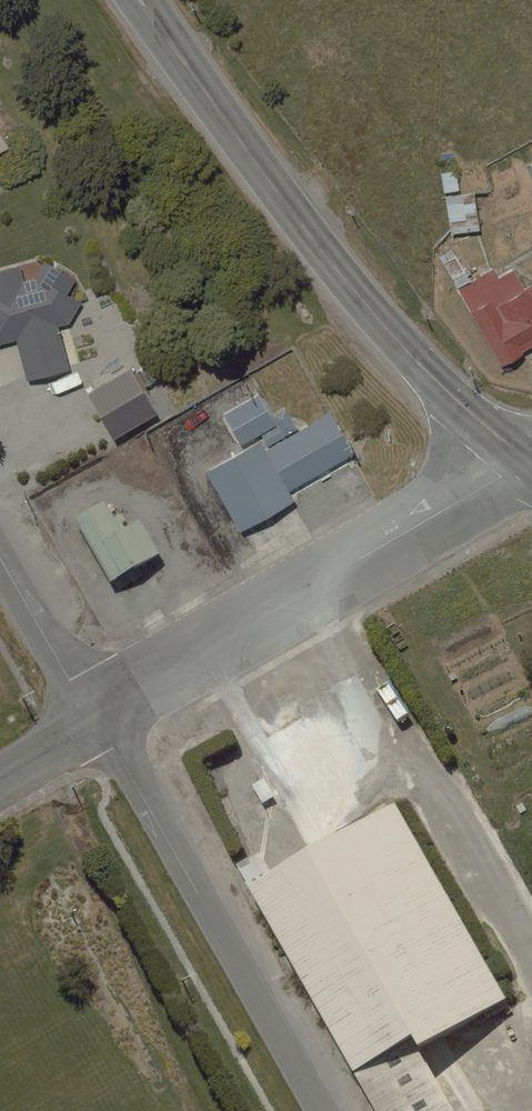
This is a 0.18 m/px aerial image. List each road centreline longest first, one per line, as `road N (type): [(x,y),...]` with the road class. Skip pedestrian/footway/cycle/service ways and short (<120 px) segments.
road 1 (primary): [(530,464),(346,284),(142,0)]
road 2 (residential): [(92,715),(530,464)]
road 3 (unclassified): [(315,1110),(92,715)]
road 4 (unclassified): [(92,715),(0,555)]

